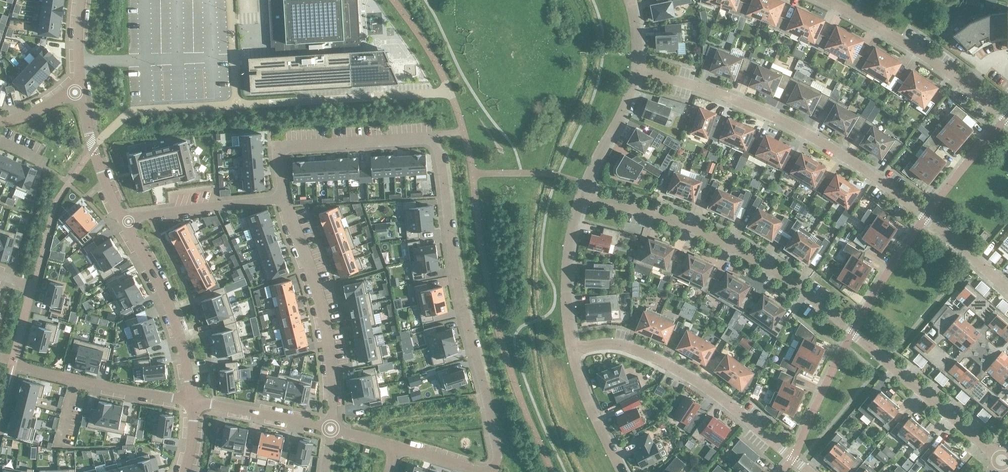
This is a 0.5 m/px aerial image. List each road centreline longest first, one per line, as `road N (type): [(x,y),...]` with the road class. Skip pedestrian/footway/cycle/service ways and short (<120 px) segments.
road 1 (residential): [(284,199),(277,148),(434,138),(456,276),(497,452),(492,471)]
road 2 (residential): [(924,218),(822,141),(635,70)]
road 3 (residential): [(852,332),(722,241),(582,194)]
road 4 (residential): [(191,402),(16,365),(34,285),(0,275)]
road 5 (residential): [(793,458),(715,392),(668,364),(604,342),(572,347)]
road 6 (residential): [(332,428),(324,319),(284,199)]
road 7 (residential): [(1007,119),(919,52),(824,0)]
road 8 (residential): [(191,402),(185,350),(158,277),(122,219)]
road 9 (residential): [(1001,461),(852,332)]
road 10 (residential): [(284,199),(122,219)]
road 11 (residential): [(582,194),(567,272),(572,347)]
road 12 (residential): [(191,402),(332,428)]
road 13 (residential): [(793,458),(852,332)]
road 14 (residential): [(122,219),(79,88)]
road 15 (residential): [(635,70),(582,194)]
road 16 (residential): [(852,332),(924,218)]
road 17 (residential): [(572,347),(622,471)]
road 18 (residential): [(924,218),(1007,119)]

